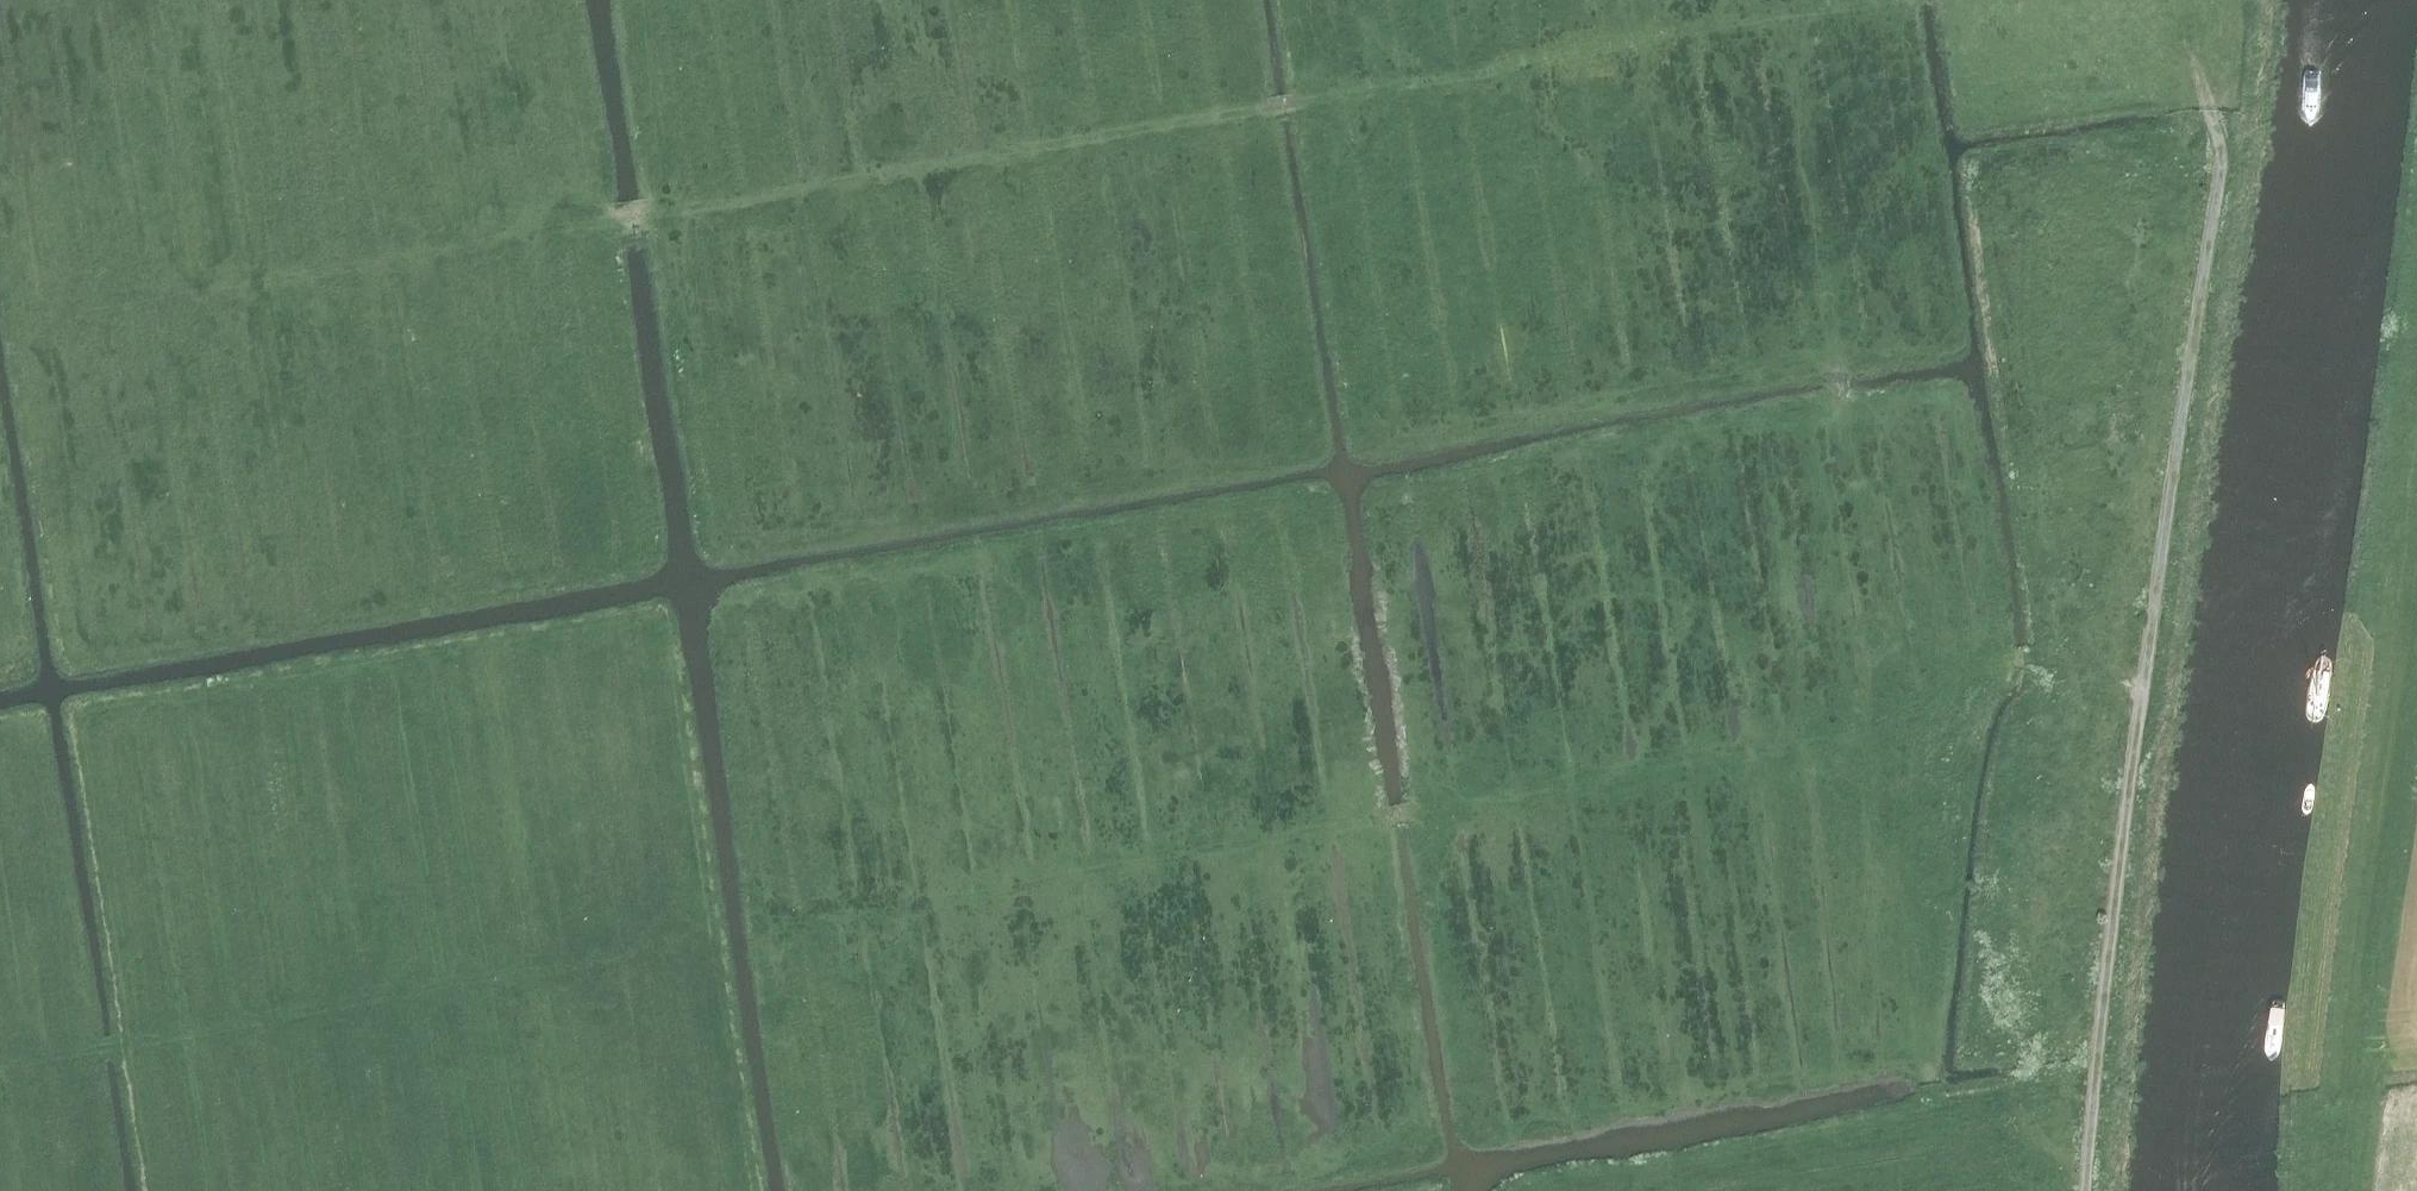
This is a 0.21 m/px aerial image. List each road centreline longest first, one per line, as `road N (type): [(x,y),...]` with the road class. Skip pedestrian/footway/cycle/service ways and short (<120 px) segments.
road 1 (track): [(2085,1190),(2142,685),(2222,161),(2210,111)]

